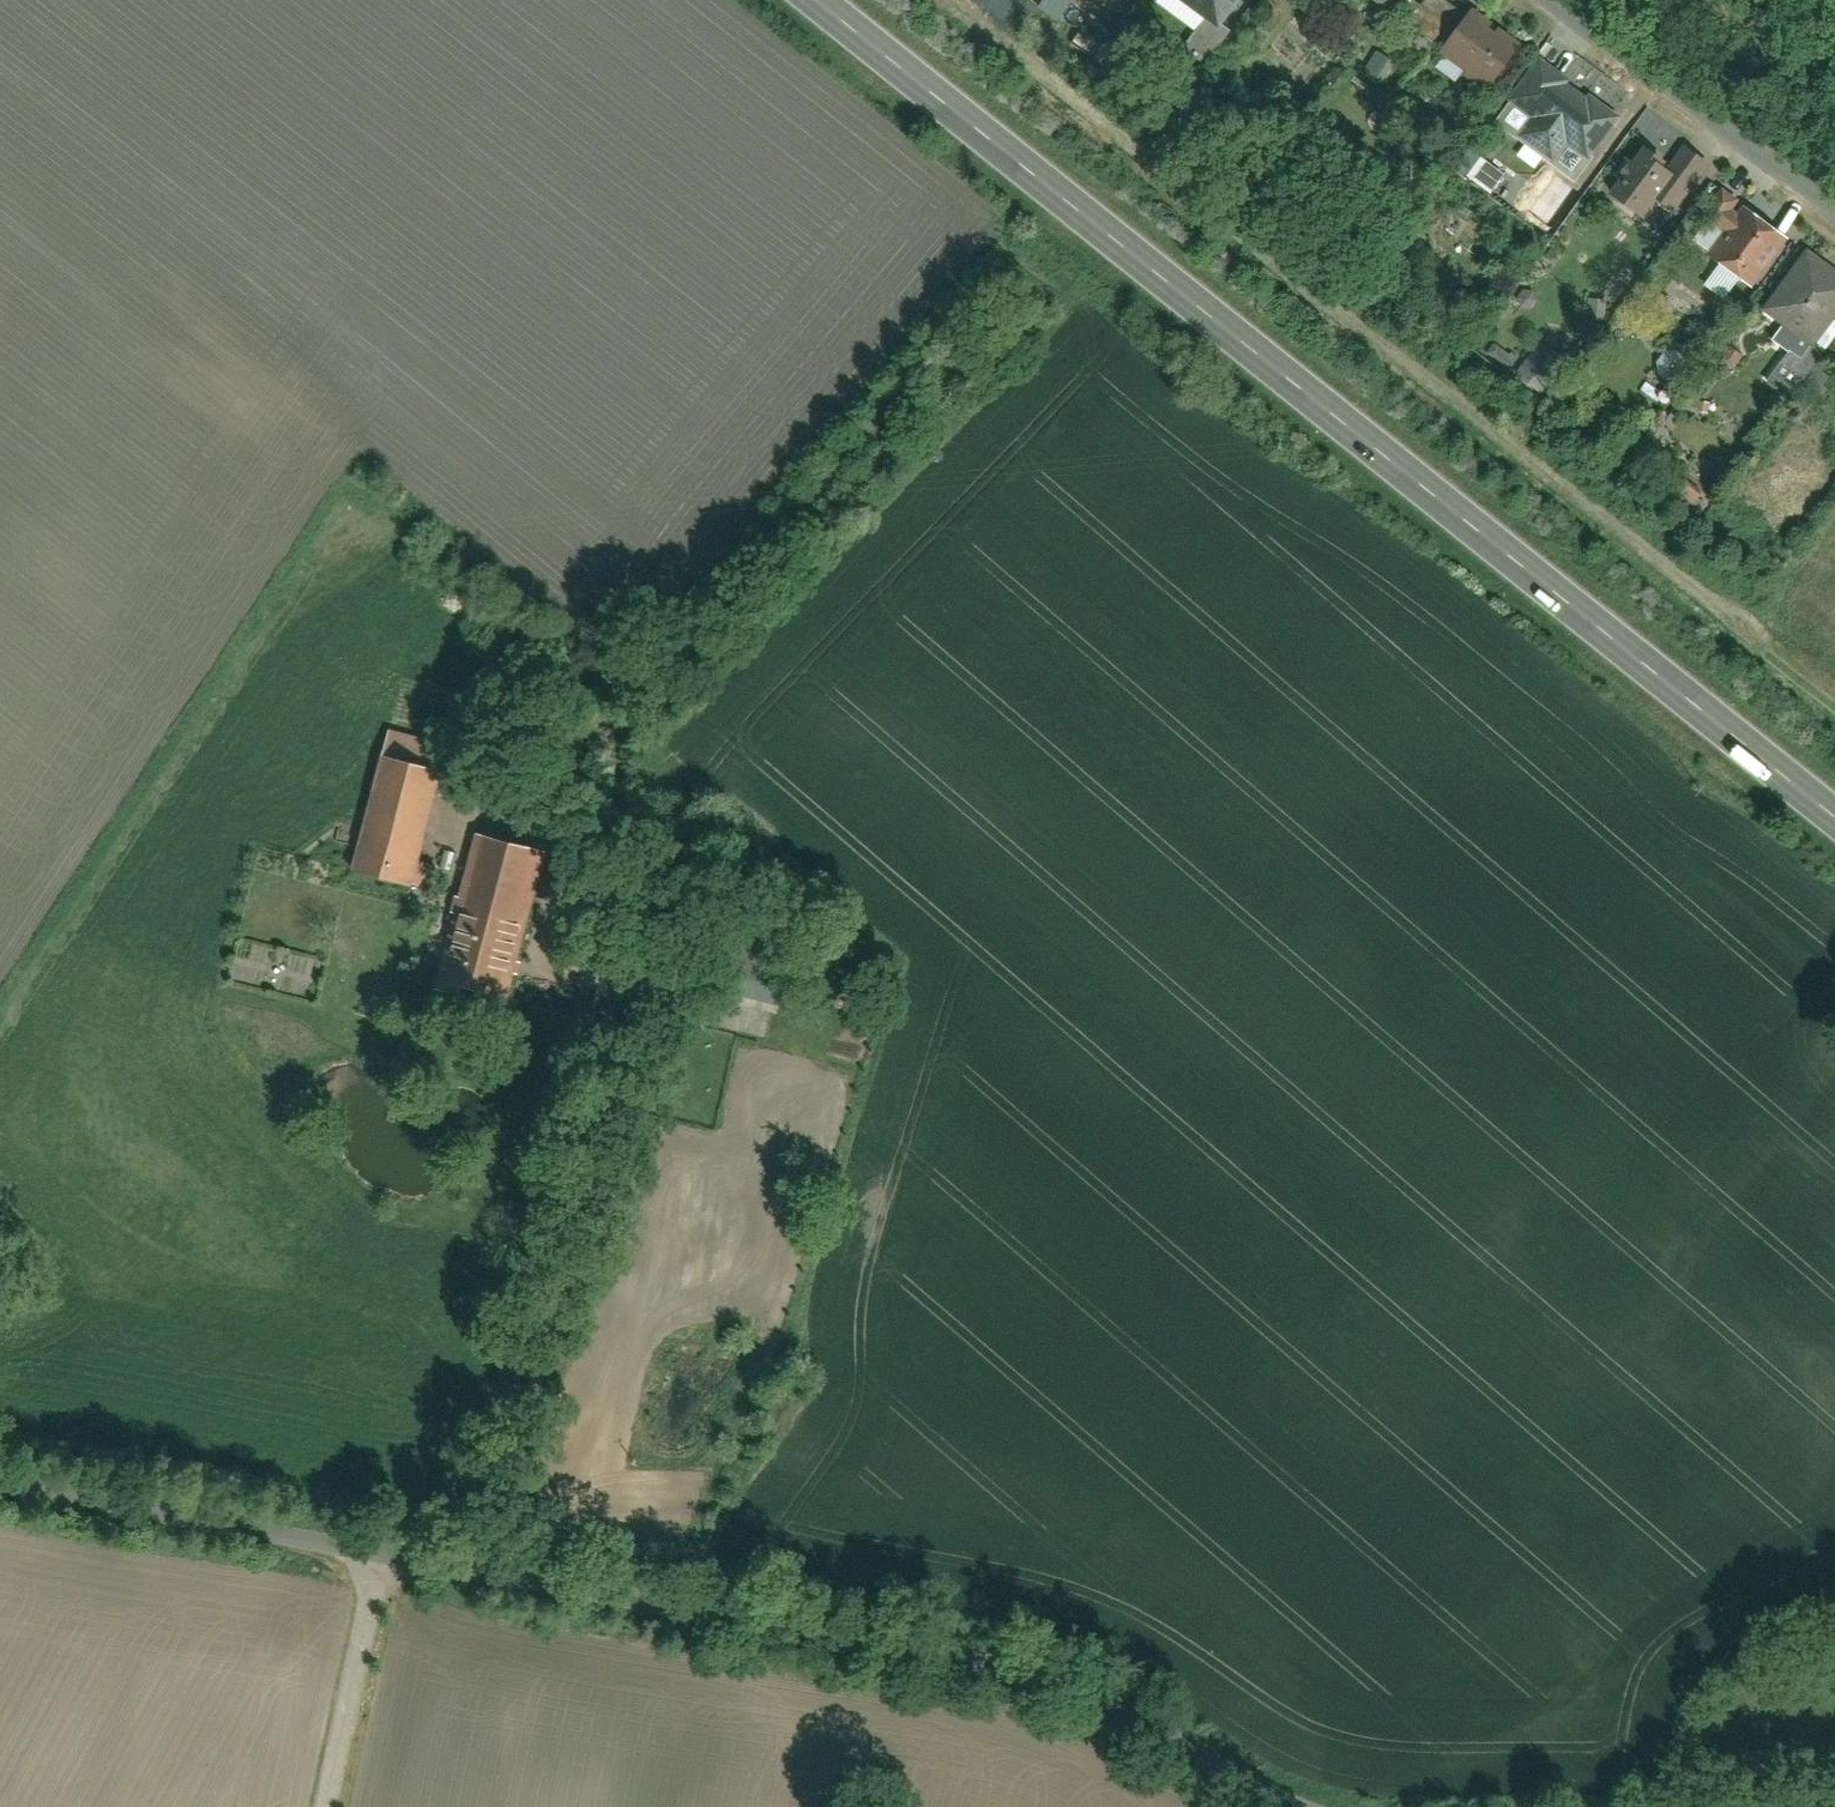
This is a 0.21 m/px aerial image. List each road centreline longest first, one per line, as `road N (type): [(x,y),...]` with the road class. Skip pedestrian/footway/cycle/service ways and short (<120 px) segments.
road 1 (residential): [(0,1474),(1062,1675),(1159,1716),(1311,1806)]
road 2 (primary): [(828,0),(1834,813)]
road 3 (residential): [(1834,207),(1553,0)]

